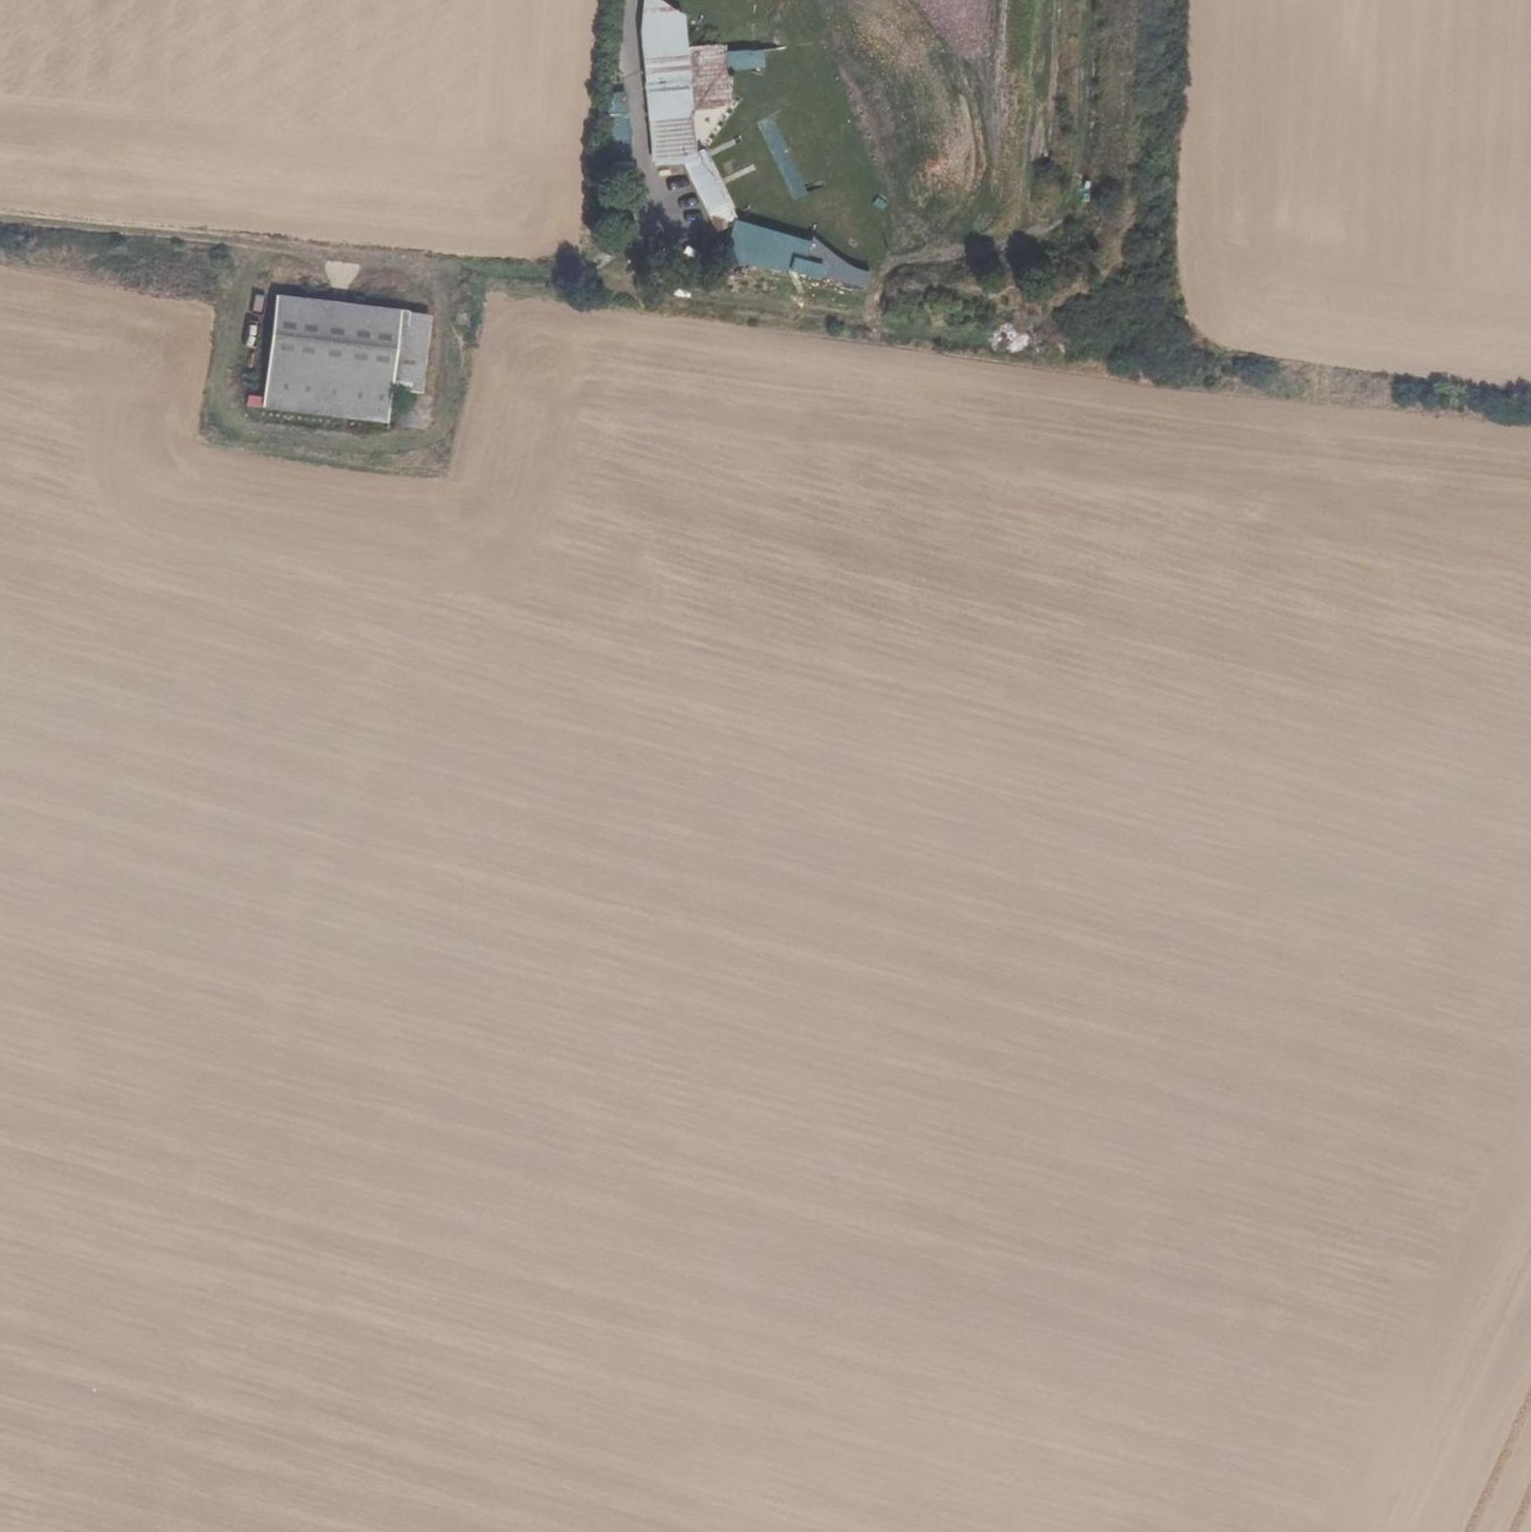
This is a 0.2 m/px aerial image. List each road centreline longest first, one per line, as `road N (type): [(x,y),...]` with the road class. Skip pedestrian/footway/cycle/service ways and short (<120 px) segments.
road 1 (track): [(0,217),(260,249)]

